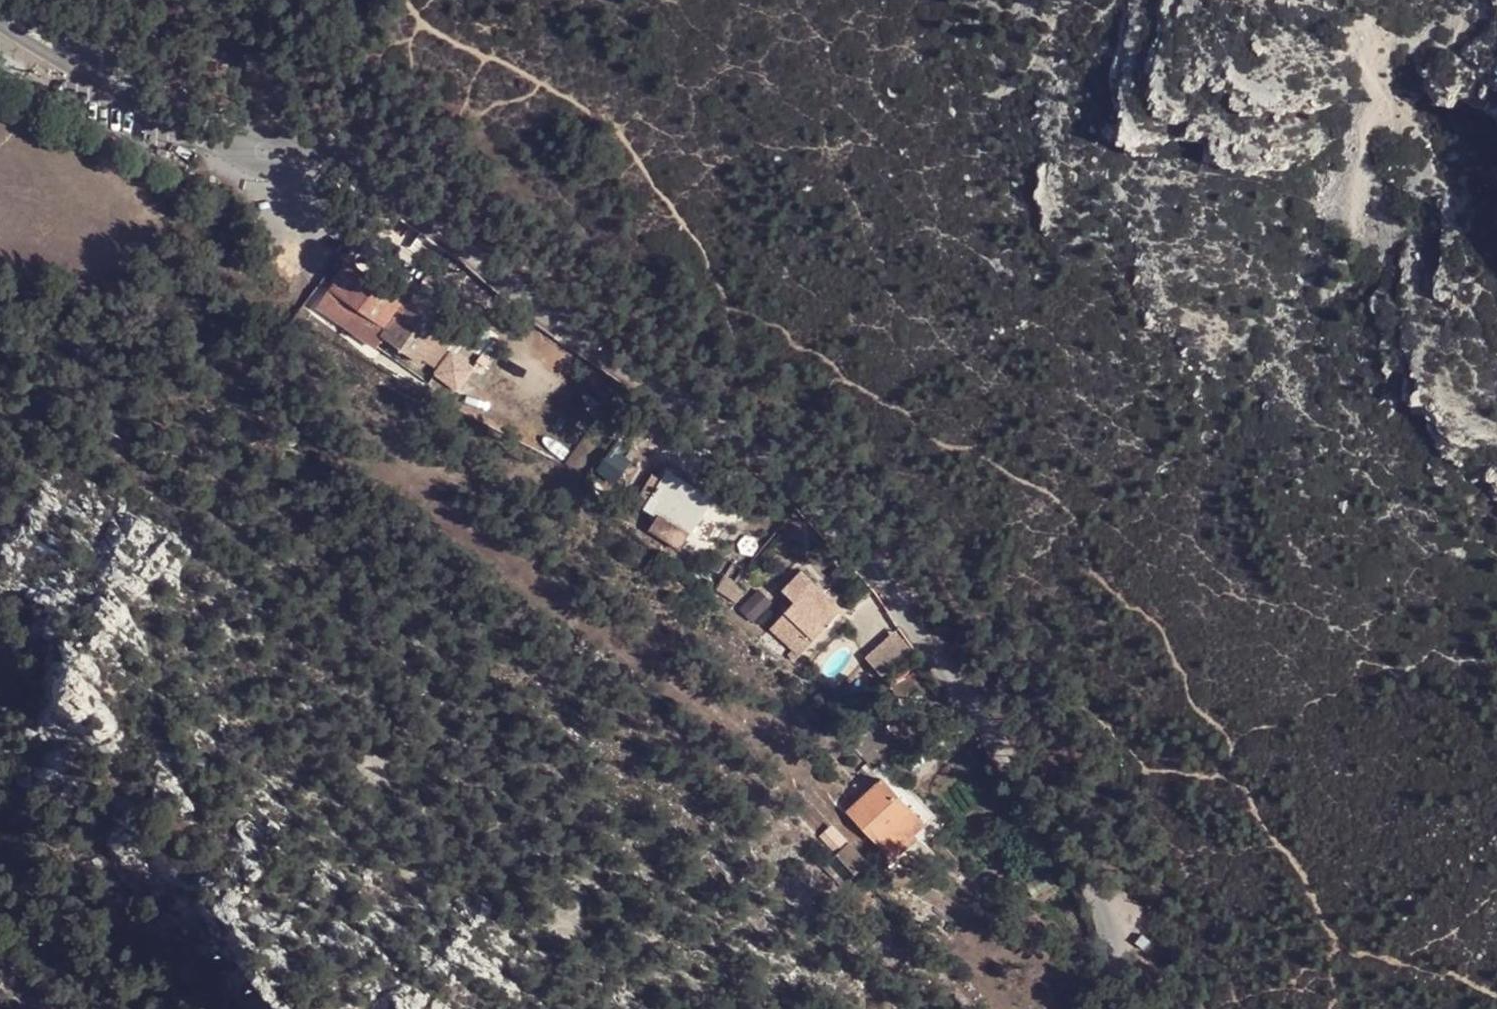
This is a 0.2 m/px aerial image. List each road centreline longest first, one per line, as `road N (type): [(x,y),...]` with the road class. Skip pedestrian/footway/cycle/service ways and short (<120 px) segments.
road 1 (unclassified): [(1131,1008),(1108,916),(1058,827),(915,627),(768,463),(579,338),(329,145),(240,147),(0,16)]

